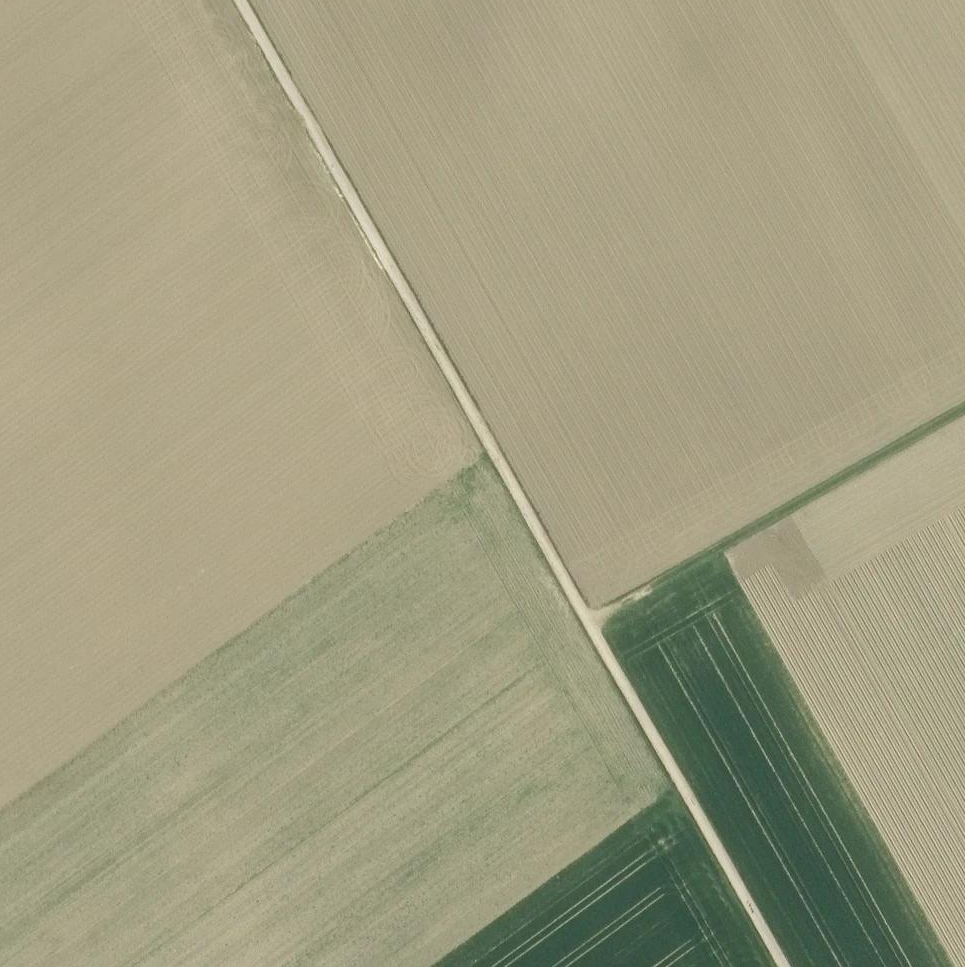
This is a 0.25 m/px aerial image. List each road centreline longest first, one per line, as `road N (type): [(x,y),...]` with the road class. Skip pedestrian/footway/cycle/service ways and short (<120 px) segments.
road 1 (track): [(789,966),(242,0)]
road 2 (track): [(602,632),(964,425)]

